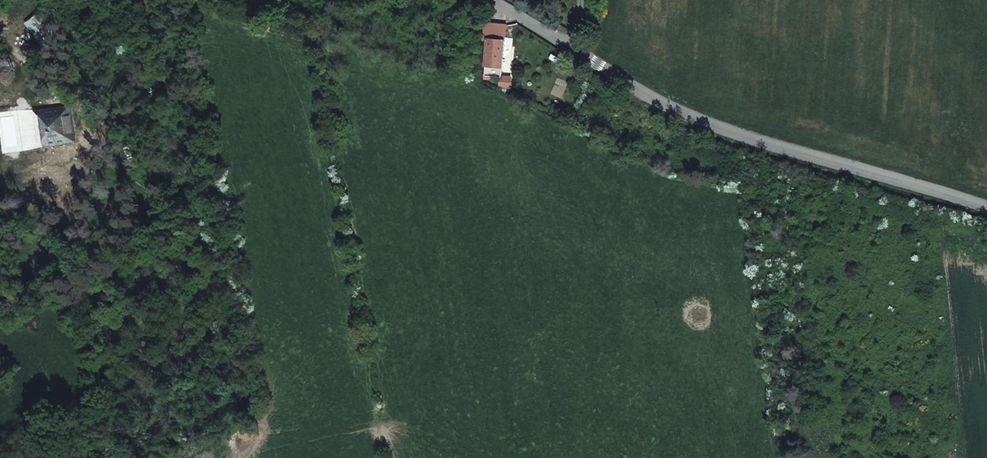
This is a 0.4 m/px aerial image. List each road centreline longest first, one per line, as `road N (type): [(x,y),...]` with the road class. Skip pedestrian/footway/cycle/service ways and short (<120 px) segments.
road 1 (unclassified): [(986,211),(750,140),(650,95),(507,0)]

